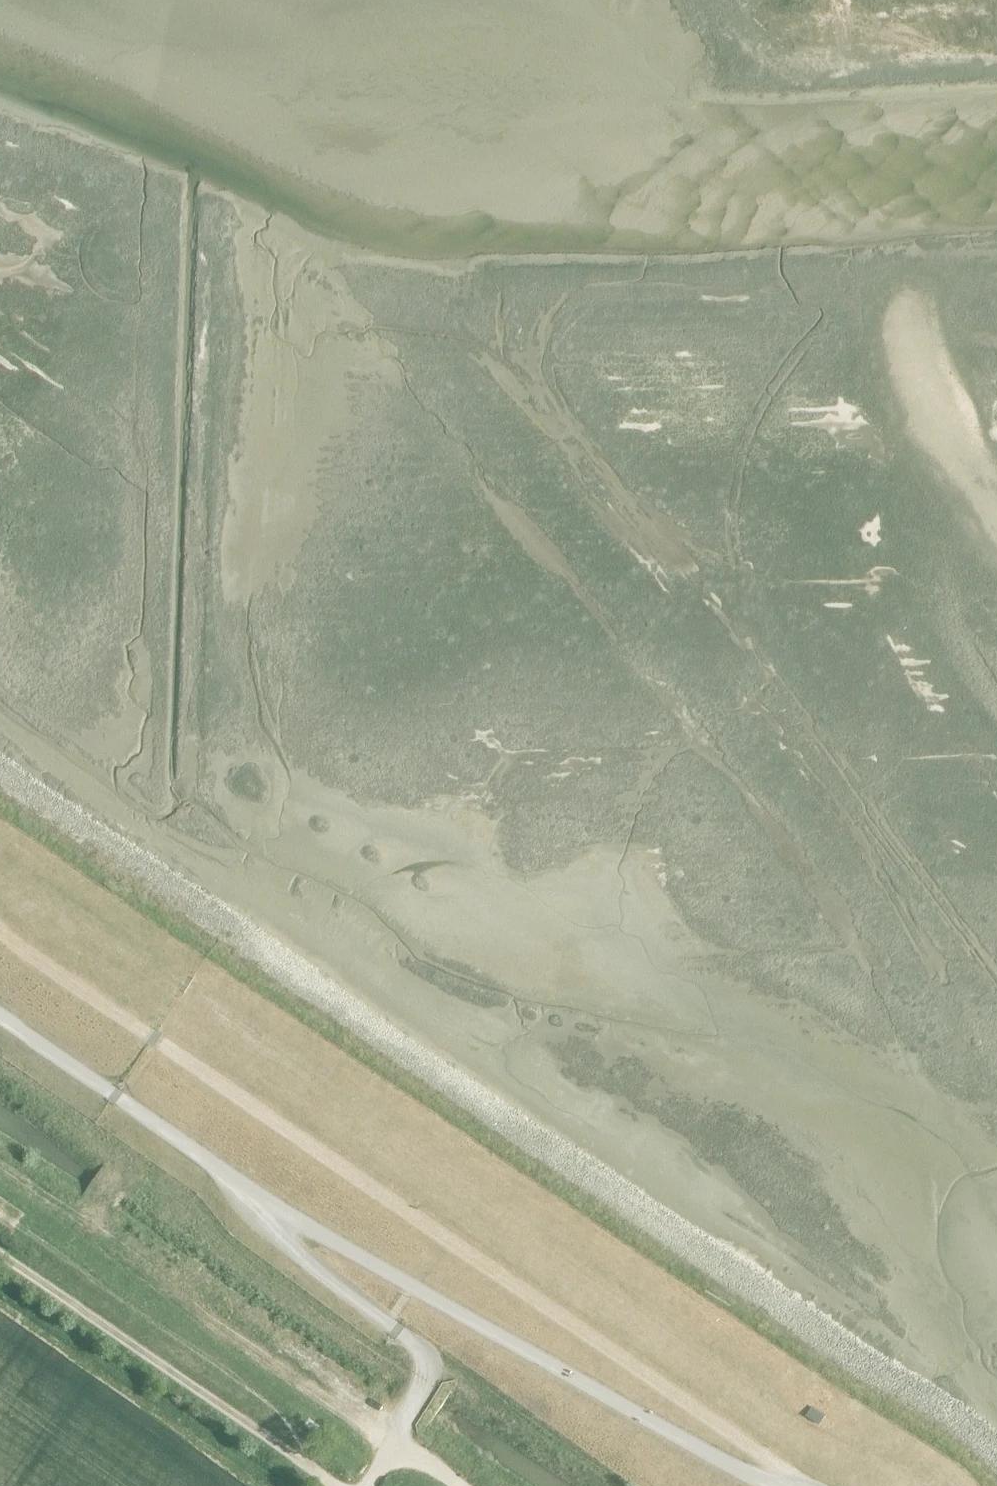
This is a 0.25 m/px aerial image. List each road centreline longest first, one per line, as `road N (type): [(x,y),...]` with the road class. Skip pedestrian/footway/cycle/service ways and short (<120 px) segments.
road 1 (track): [(336,1485),(0,1256)]

